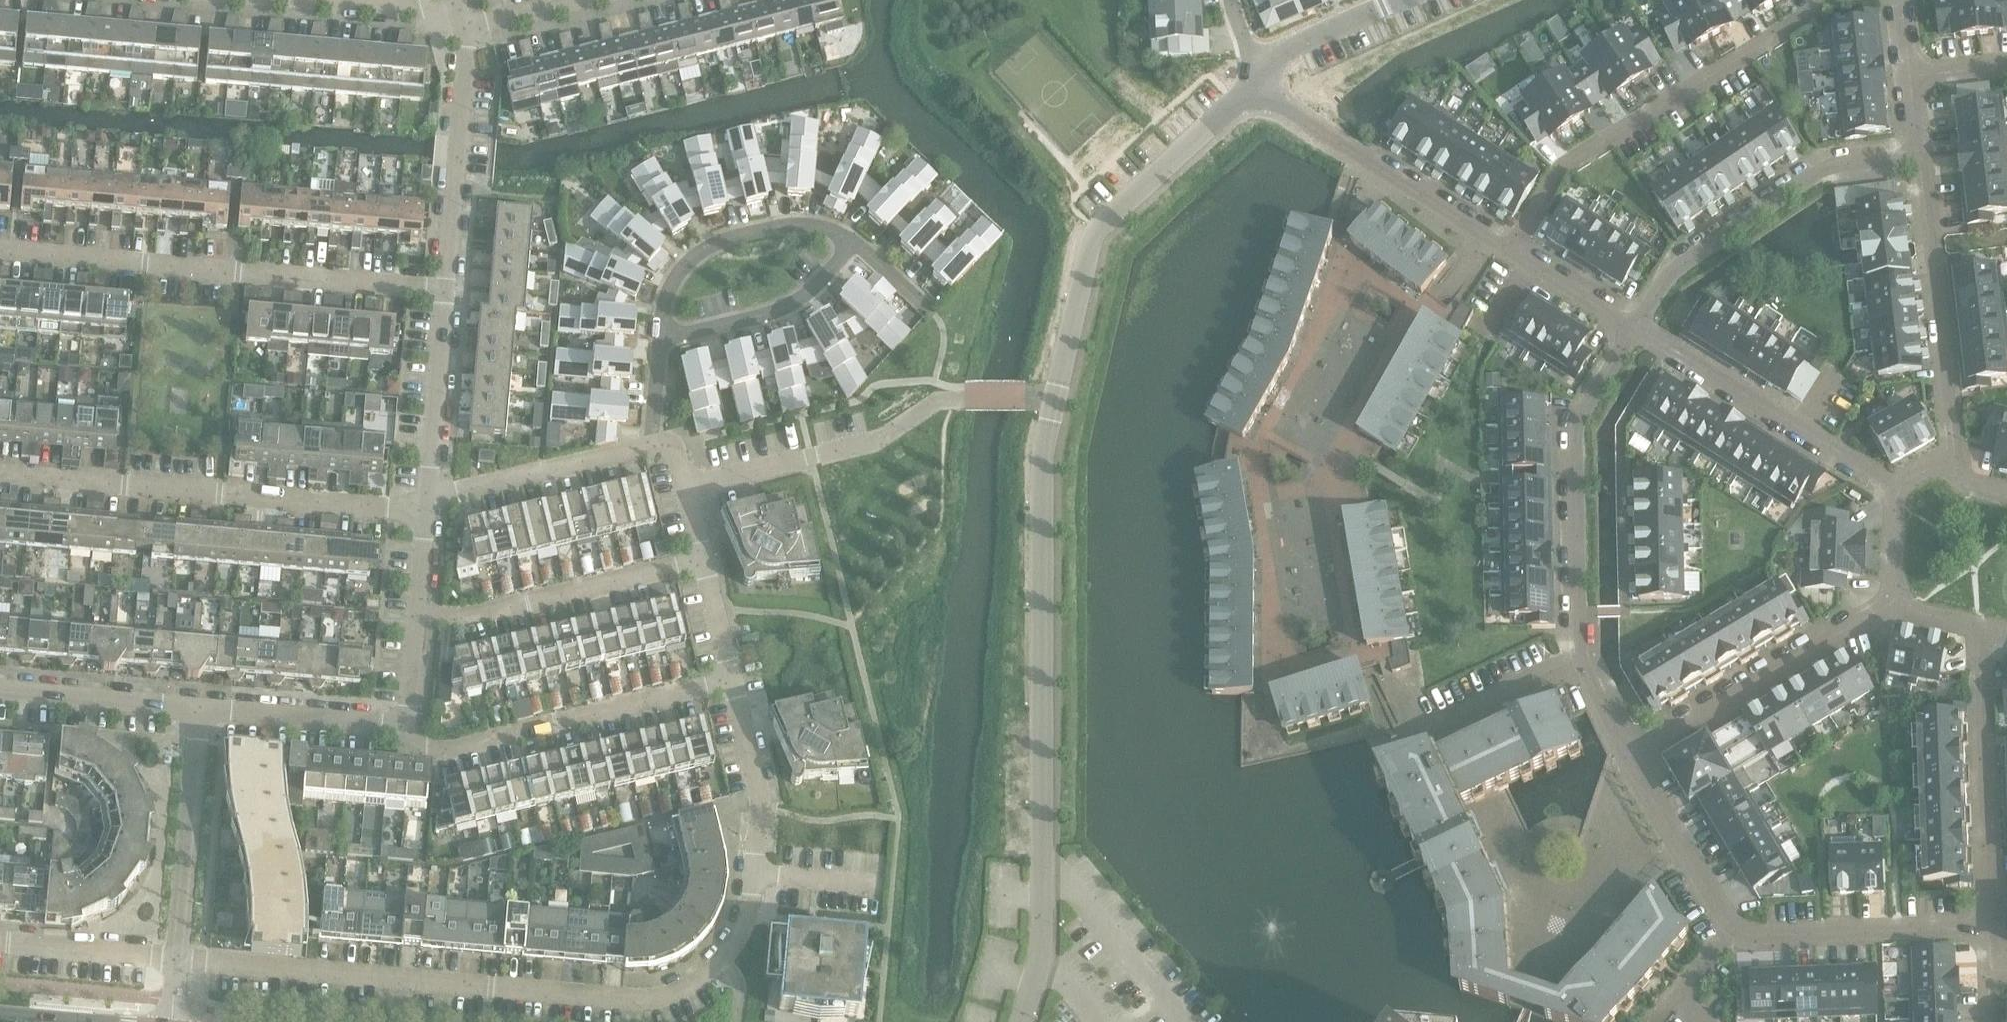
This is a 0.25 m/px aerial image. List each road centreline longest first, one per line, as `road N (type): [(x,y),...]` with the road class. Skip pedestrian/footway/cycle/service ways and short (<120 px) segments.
road 1 (residential): [(1258,81),(1091,236),(1040,466),(1039,966),(1020,1021)]
road 2 (residential): [(177,959),(650,1002),(684,992),(723,962),(741,936),(755,875),(762,806),(730,678)]
road 3 (residential): [(444,289),(0,253)]
road 4 (residential): [(0,473),(388,509),(426,500)]
road 5 (residential): [(1512,254),(1558,171),(1818,13)]
road 6 (residential): [(1632,328),(1677,261),(1829,161),(1918,151)]
road 7 (residential): [(1632,328),(1572,426),(1577,661)]
road 8 (residential): [(409,729),(436,747),(730,678)]
road 9 (residential): [(1960,481),(1918,151)]
road 10 (residential): [(1629,762),(1898,604)]
road 11 (residential): [(1512,254),(1269,97),(1258,81)]
road 12 (residential): [(1986,933),(1981,632)]
road 13 (residential): [(416,623),(700,560)]
road 14 (residential): [(463,29),(444,289)]
road 15 (residential): [(850,248),(812,230),(709,249),(680,272),(664,299),(659,342)]
road 16 (residential): [(1728,936),(1986,933)]
road 17 (residential): [(177,959),(198,708)]
road 18 (residential): [(426,500),(649,446)]
road 19 (residential): [(850,248),(807,298),(768,317),(659,342)]
road 20 (residential): [(409,729),(198,708)]
road 21 (residential): [(444,289),(426,500)]
road 22 (residential): [(1629,762),(1728,936)]
road 23 (residential): [(198,708),(0,690)]
road 24 (residential): [(1799,431),(1632,328)]
road 25 (residential): [(1577,661),(1416,737)]
road 26 (residential): [(177,959),(0,942)]
road 27 (residential): [(1406,0),(1283,53),(1258,81)]
road 28 (residential): [(308,0),(458,14)]
road 29 (residential): [(426,500),(416,623)]
road 30 (residential): [(700,560),(670,441)]
road 31 (residential): [(730,678),(700,560)]

